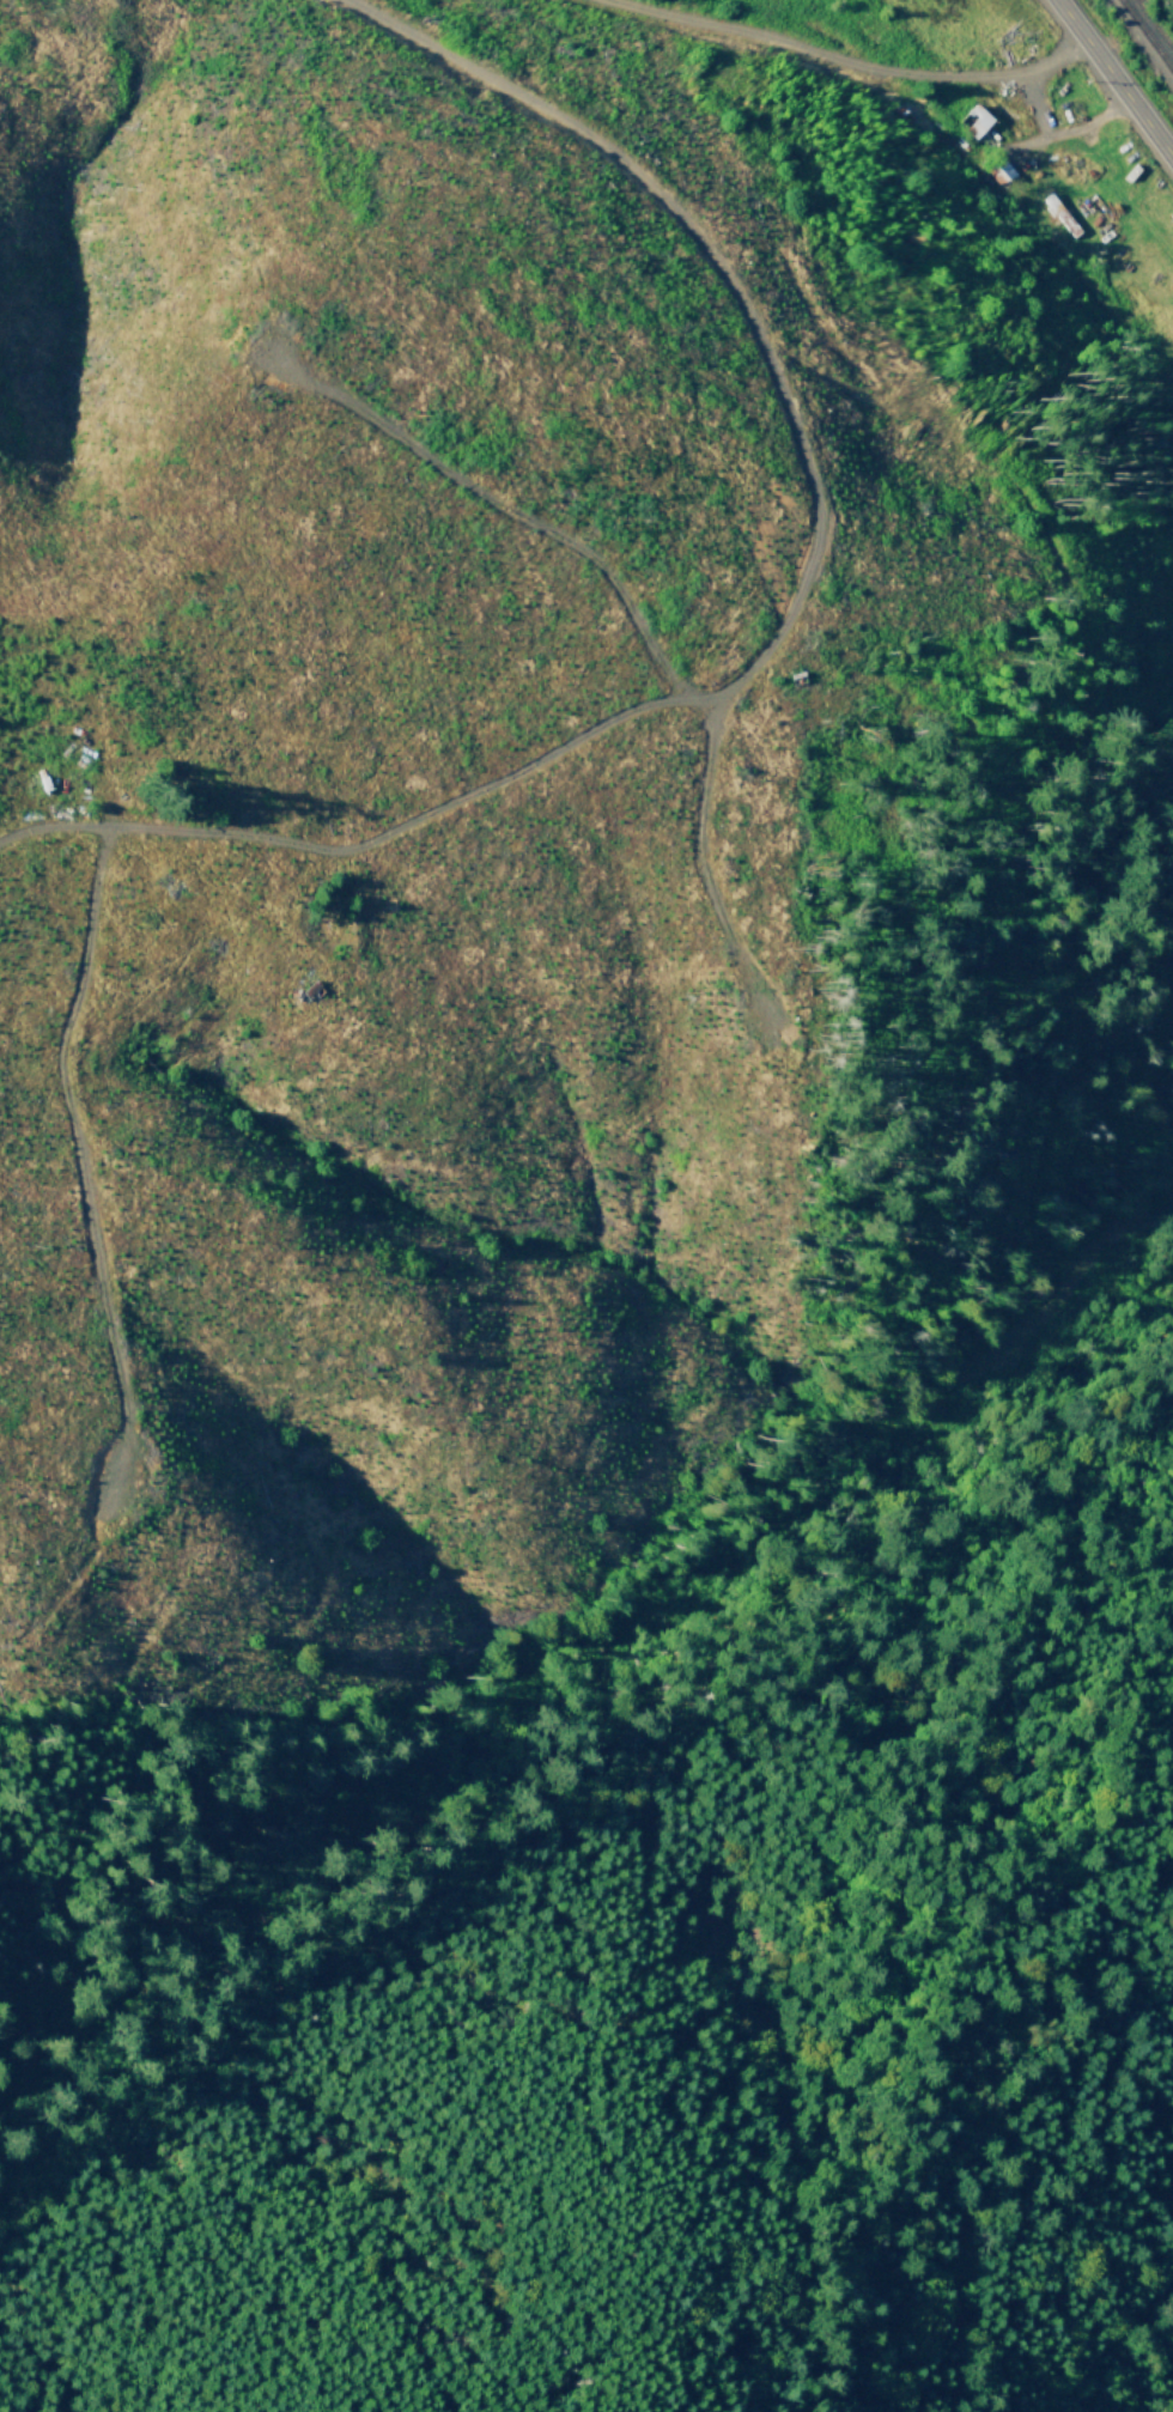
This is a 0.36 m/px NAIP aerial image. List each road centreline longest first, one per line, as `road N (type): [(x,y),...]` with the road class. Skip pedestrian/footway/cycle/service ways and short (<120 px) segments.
road 1 (secondary): [(1172,170),(1048,0)]

